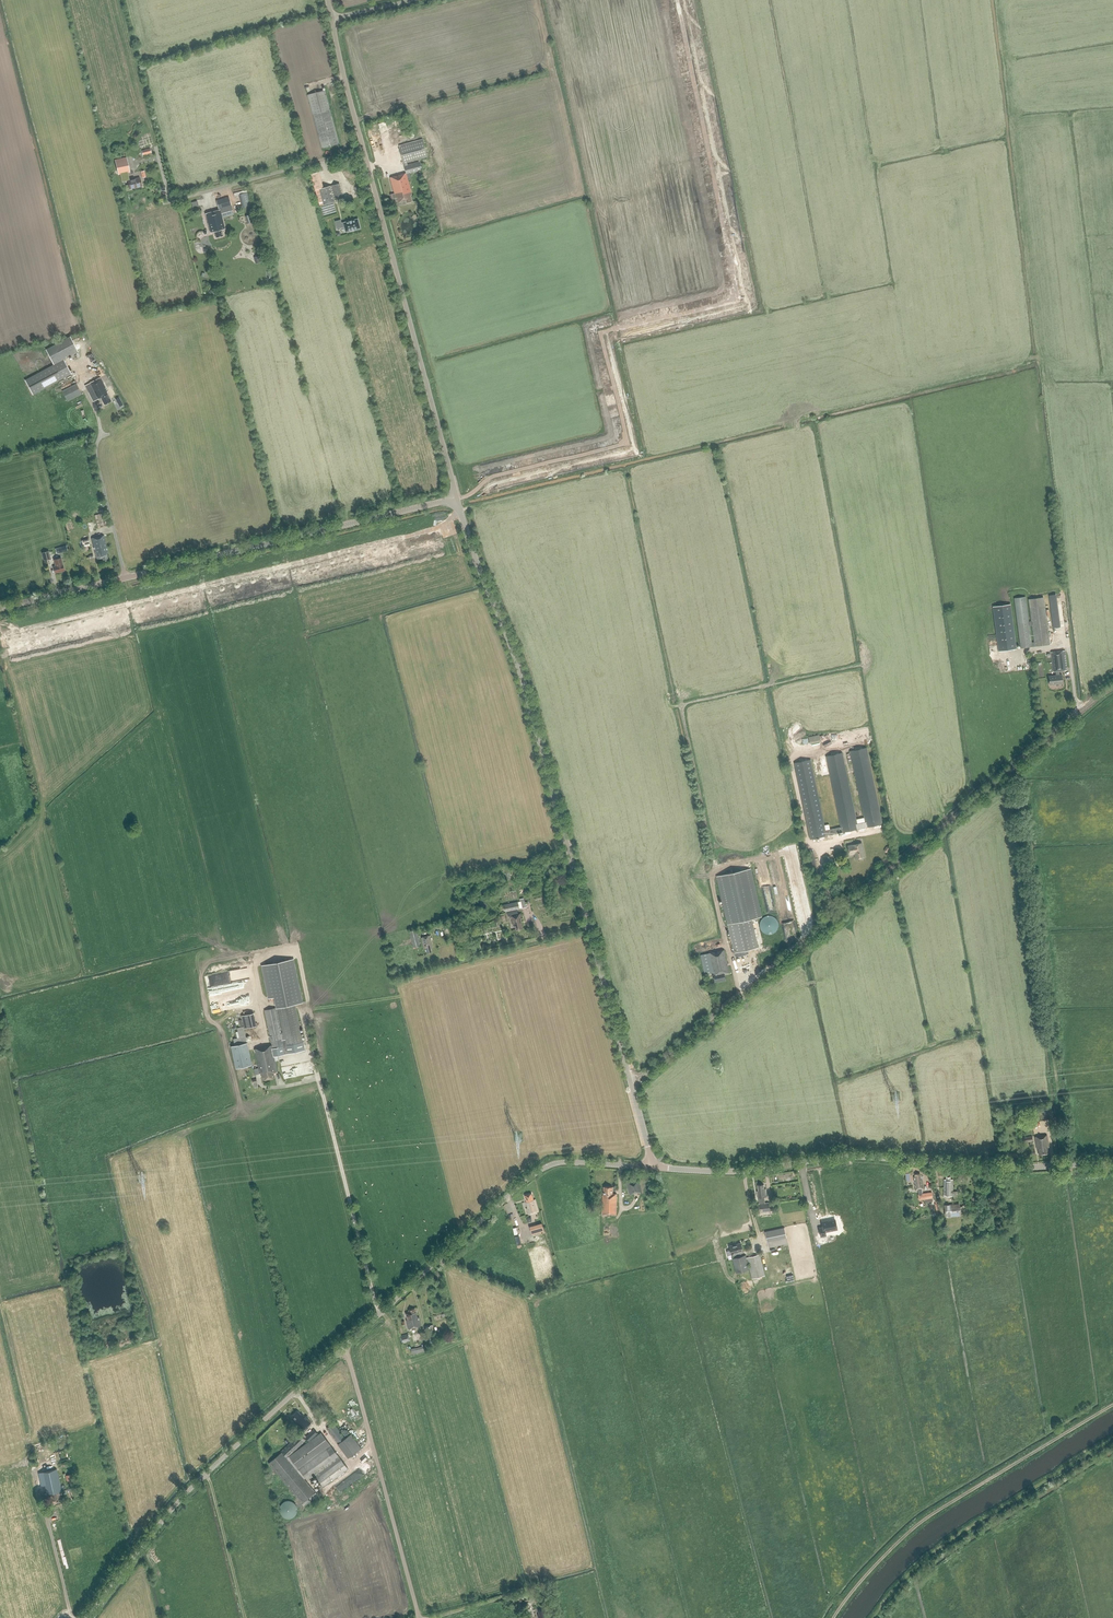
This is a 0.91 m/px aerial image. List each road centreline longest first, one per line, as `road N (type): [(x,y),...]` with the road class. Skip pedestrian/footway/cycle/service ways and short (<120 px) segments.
road 1 (tertiary): [(86,1617),(202,1476),(535,1174),(564,1162),(653,1167)]
road 2 (unclassified): [(631,1084),(1112,686)]
road 3 (tertiary): [(631,1084),(523,682),(456,499)]
road 4 (unclassified): [(456,499),(331,18)]
road 5 (tertiary): [(0,608),(456,499)]
road 6 (tertiary): [(1112,1165),(988,1167),(858,1157),(737,1171),(653,1167)]
road 7 (track): [(1069,1164),(1013,767)]
road 8 (track): [(1112,1404),(911,1530),(833,1617)]
road 9 (track): [(343,1348),(418,1617)]
road 10 (track): [(73,1617),(35,1476),(39,1467)]
road 11 (track): [(465,956),(589,928)]

